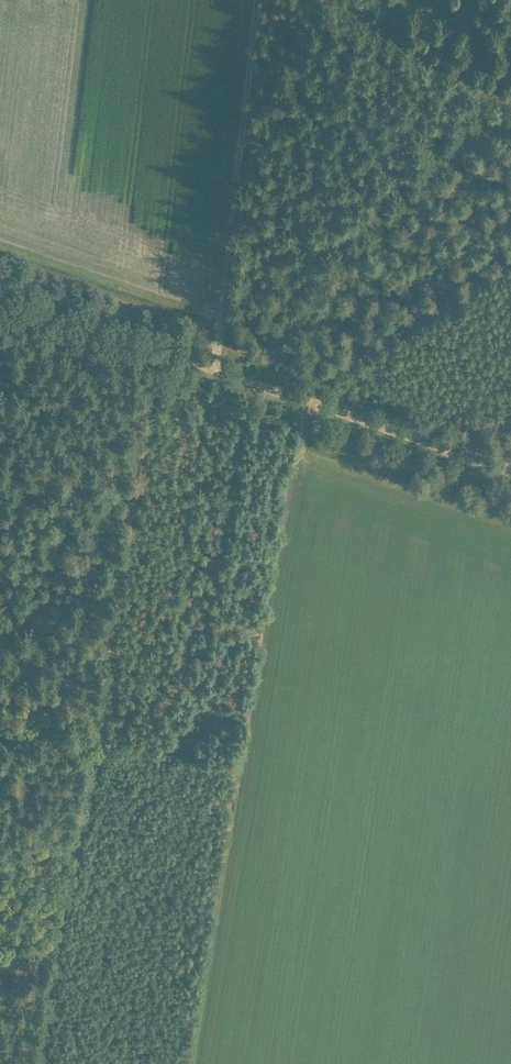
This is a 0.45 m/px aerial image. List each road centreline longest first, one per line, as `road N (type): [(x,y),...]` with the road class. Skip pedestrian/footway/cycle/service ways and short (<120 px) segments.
road 1 (track): [(145,353),(23,1063)]
road 2 (track): [(510,472),(0,305)]
road 3 (track): [(196,368),(246,0)]
road 4 (track): [(335,0),(510,89)]

